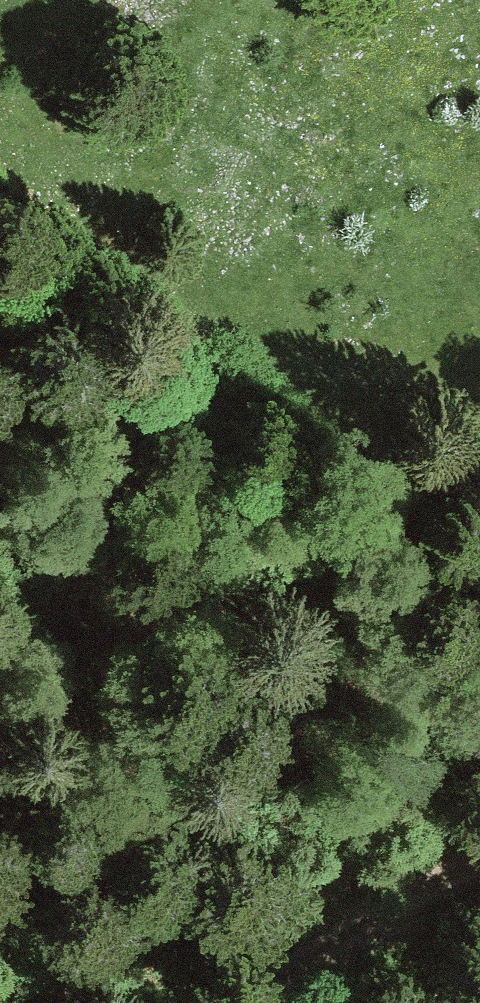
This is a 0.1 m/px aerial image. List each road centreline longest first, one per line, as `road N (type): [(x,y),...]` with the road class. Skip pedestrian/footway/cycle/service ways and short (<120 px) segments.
road 1 (track): [(479,606),(340,490),(241,394),(0,217)]
road 2 (track): [(479,871),(371,919),(243,1002)]
road 3 (track): [(176,344),(114,369),(0,380)]

